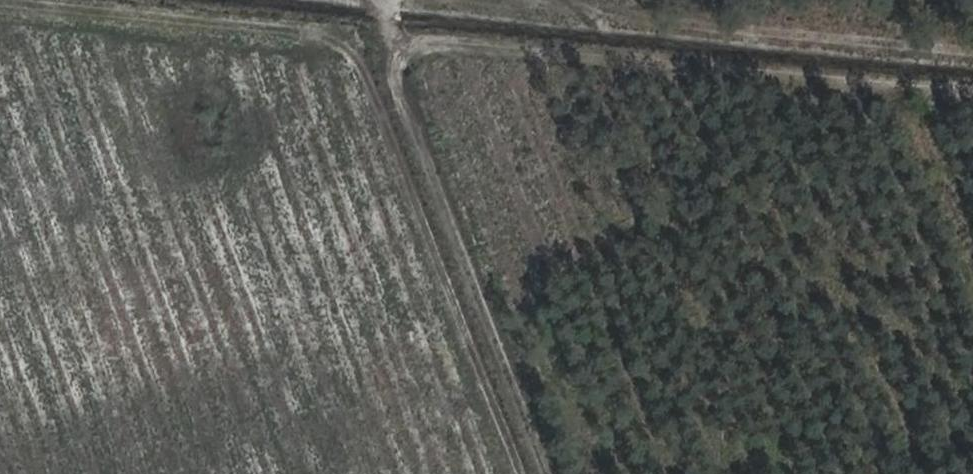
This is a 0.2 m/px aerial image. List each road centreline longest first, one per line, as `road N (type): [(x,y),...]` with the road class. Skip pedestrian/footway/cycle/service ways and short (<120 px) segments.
road 1 (track): [(522,473),(362,55),(335,29),(24,0)]
road 2 (track): [(972,95),(389,40),(375,0)]
road 3 (track): [(546,473),(389,40)]

